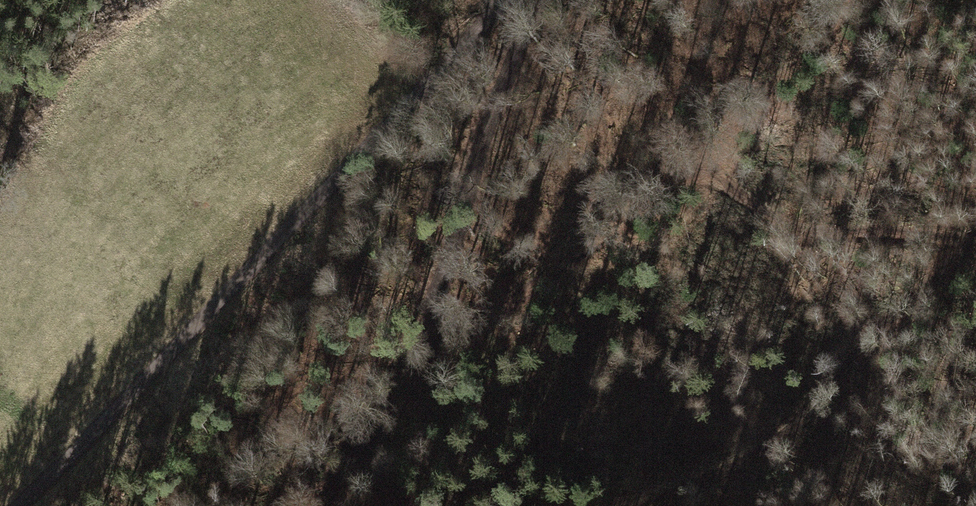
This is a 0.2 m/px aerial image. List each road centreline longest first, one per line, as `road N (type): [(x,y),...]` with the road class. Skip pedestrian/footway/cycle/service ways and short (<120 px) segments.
road 1 (track): [(506,0),(279,221),(10,505)]
road 2 (track): [(412,353),(510,300),(765,107),(854,0)]
road 3 (track): [(541,0),(380,438),(326,505)]
road 4 (track): [(968,241),(921,297),(856,351),(786,435),(732,472),(642,505)]
road 5 (track): [(701,155),(781,220),(815,235),(975,237)]

